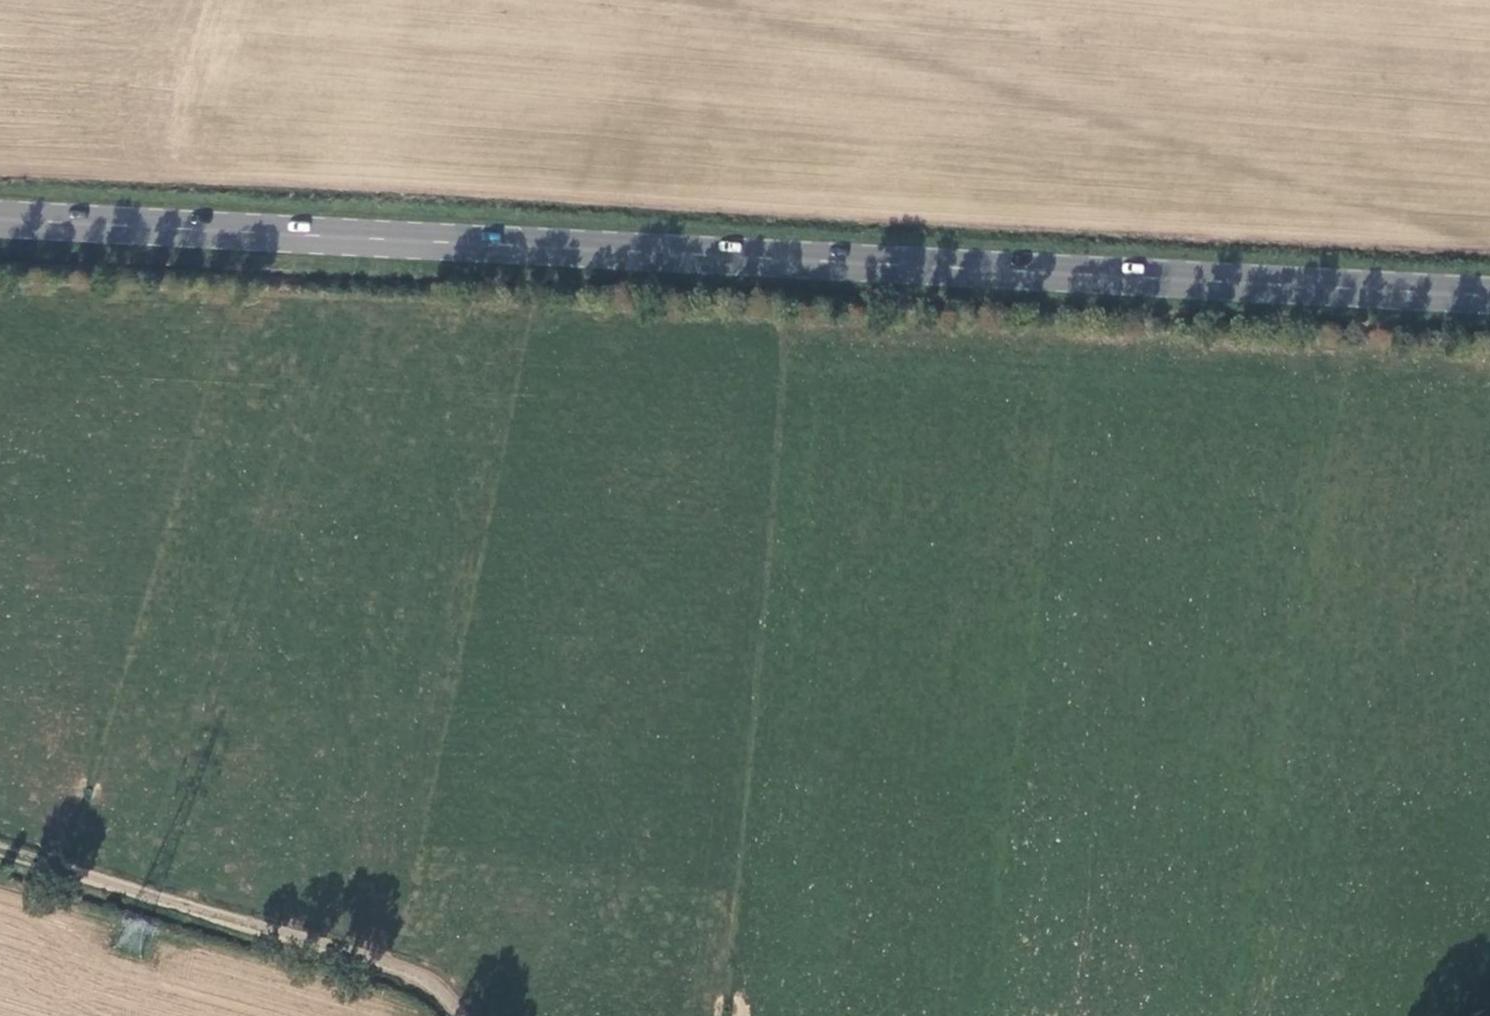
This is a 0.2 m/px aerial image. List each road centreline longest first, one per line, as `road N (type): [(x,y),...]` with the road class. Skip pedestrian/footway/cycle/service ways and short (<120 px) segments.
road 1 (primary): [(1489,298),(0,222)]
road 2 (track): [(0,850),(439,991),(457,1015)]

